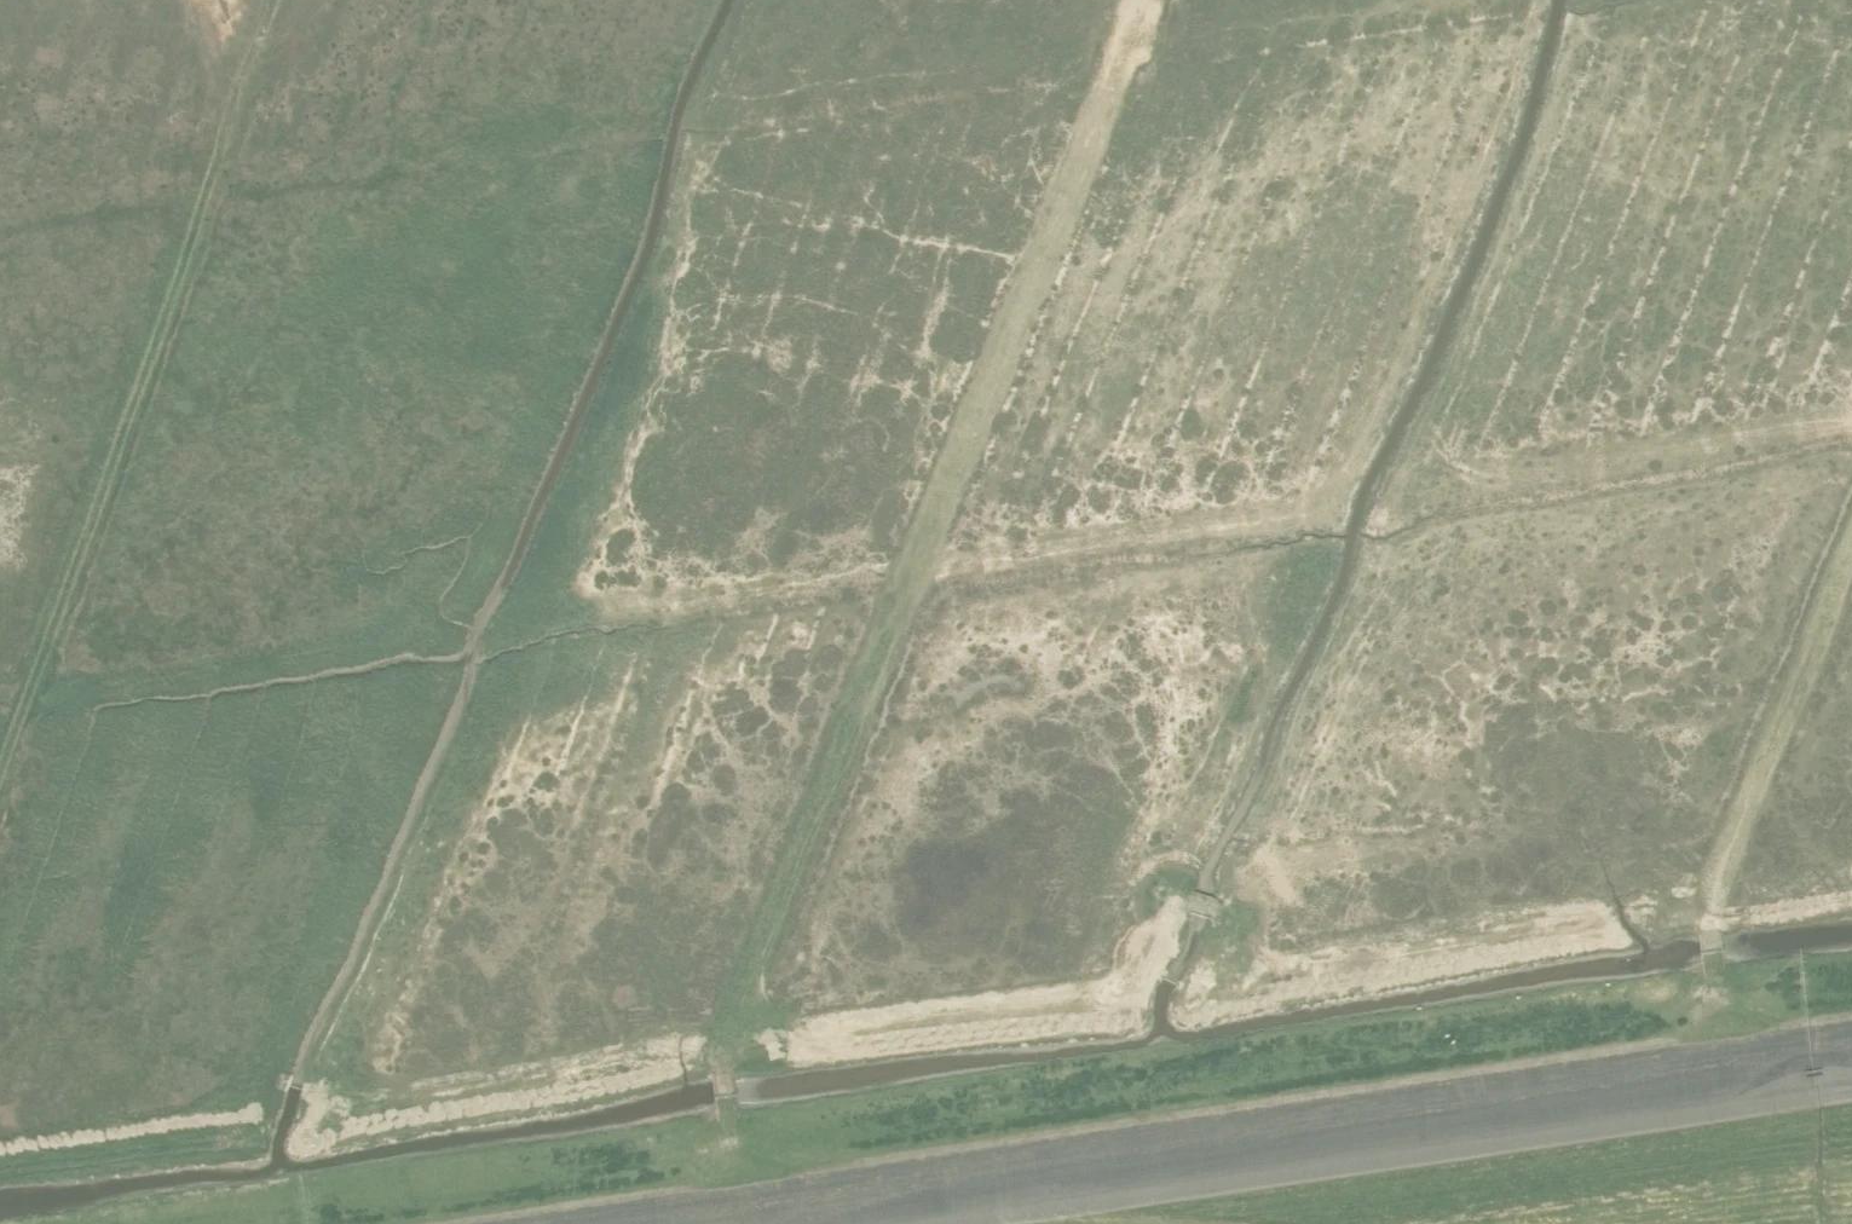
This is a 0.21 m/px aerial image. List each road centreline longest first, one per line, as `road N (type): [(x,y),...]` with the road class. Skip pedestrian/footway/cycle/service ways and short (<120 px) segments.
road 1 (track): [(955,1223),(1851,1085)]
road 2 (track): [(1071,1206),(1210,1223)]

